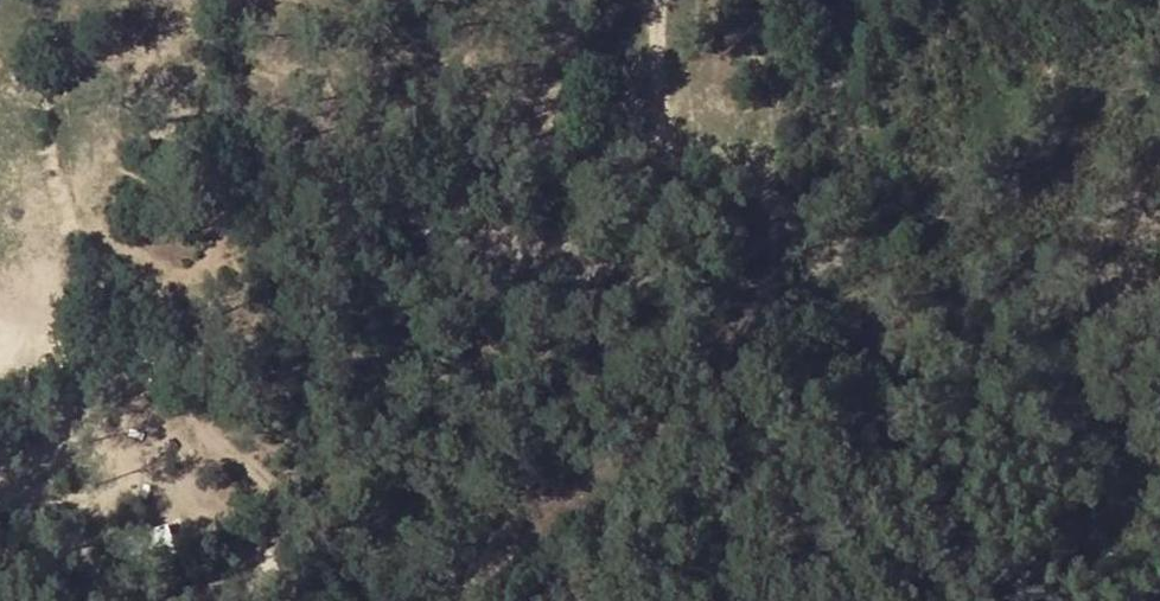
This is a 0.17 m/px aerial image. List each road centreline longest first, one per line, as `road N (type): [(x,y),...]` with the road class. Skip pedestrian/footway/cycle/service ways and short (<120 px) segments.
road 1 (track): [(0,503),(43,508),(105,494),(181,436),(216,264),(253,232),(465,239),(765,290)]
road 2 (track): [(460,600),(618,459),(710,393),(773,274),(782,242),(770,180),(747,155),(689,137),(663,117),(653,37),(660,0)]

